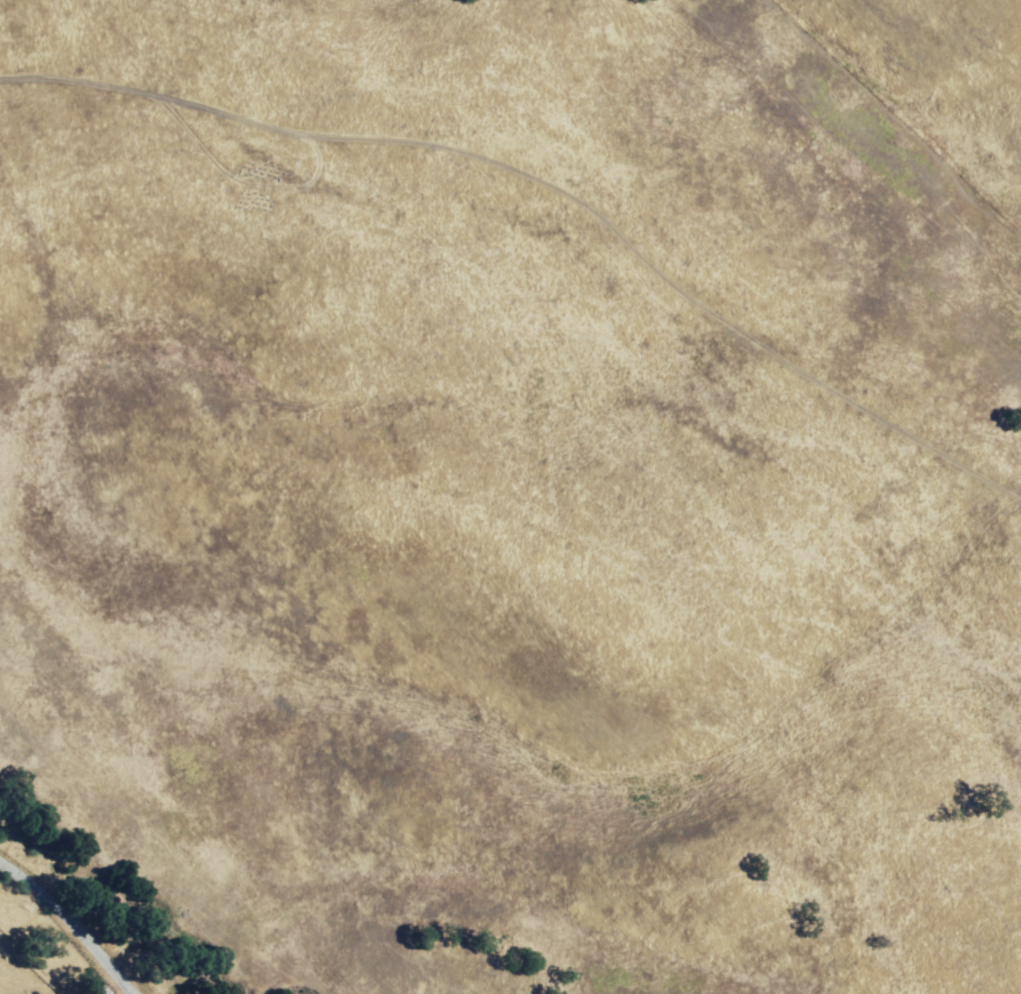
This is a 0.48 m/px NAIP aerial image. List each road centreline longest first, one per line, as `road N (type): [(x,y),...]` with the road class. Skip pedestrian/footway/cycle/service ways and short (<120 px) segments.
road 1 (residential): [(123,993),(0,865)]

